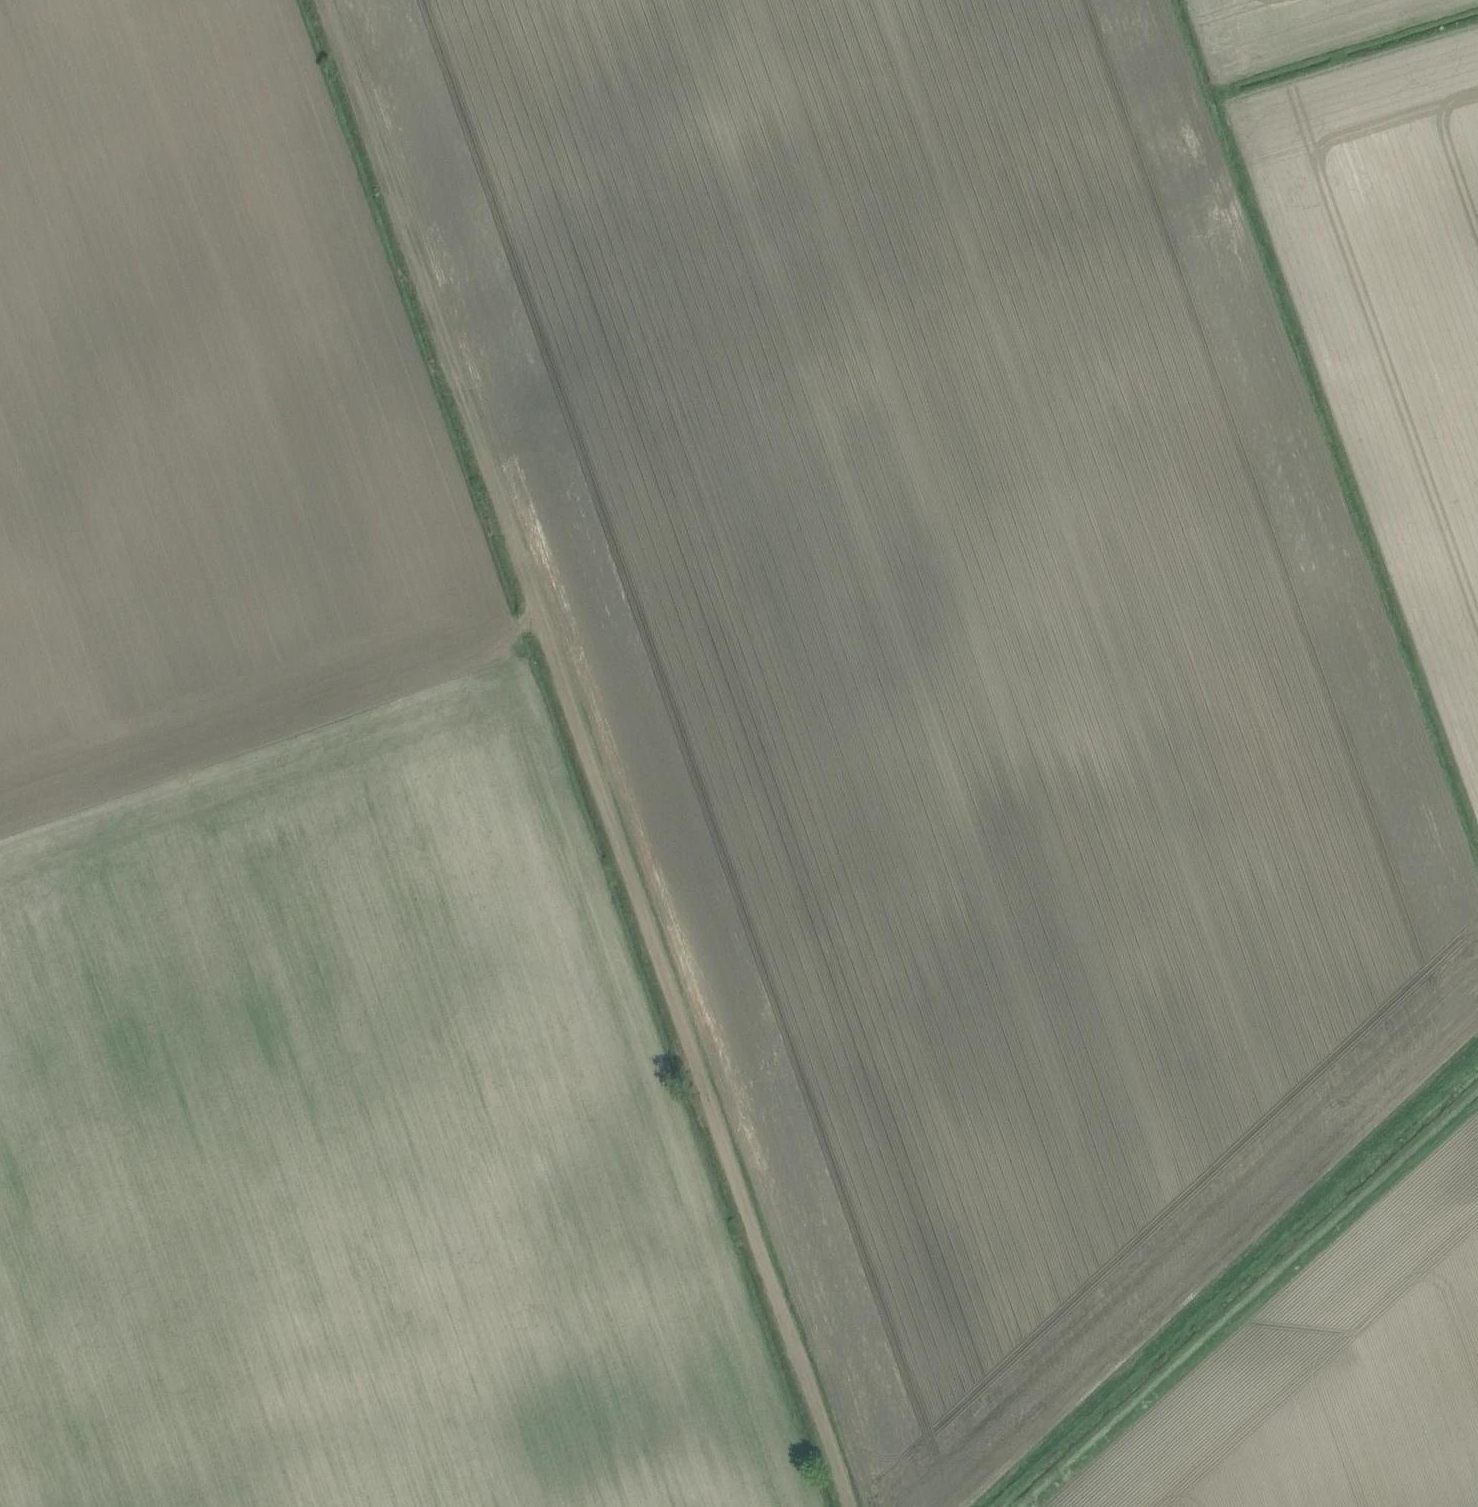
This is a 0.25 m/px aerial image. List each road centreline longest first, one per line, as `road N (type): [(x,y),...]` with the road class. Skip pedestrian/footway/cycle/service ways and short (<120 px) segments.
road 1 (track): [(850,1506),(324,0)]
road 2 (track): [(1226,80),(1249,82),(1477,15)]

